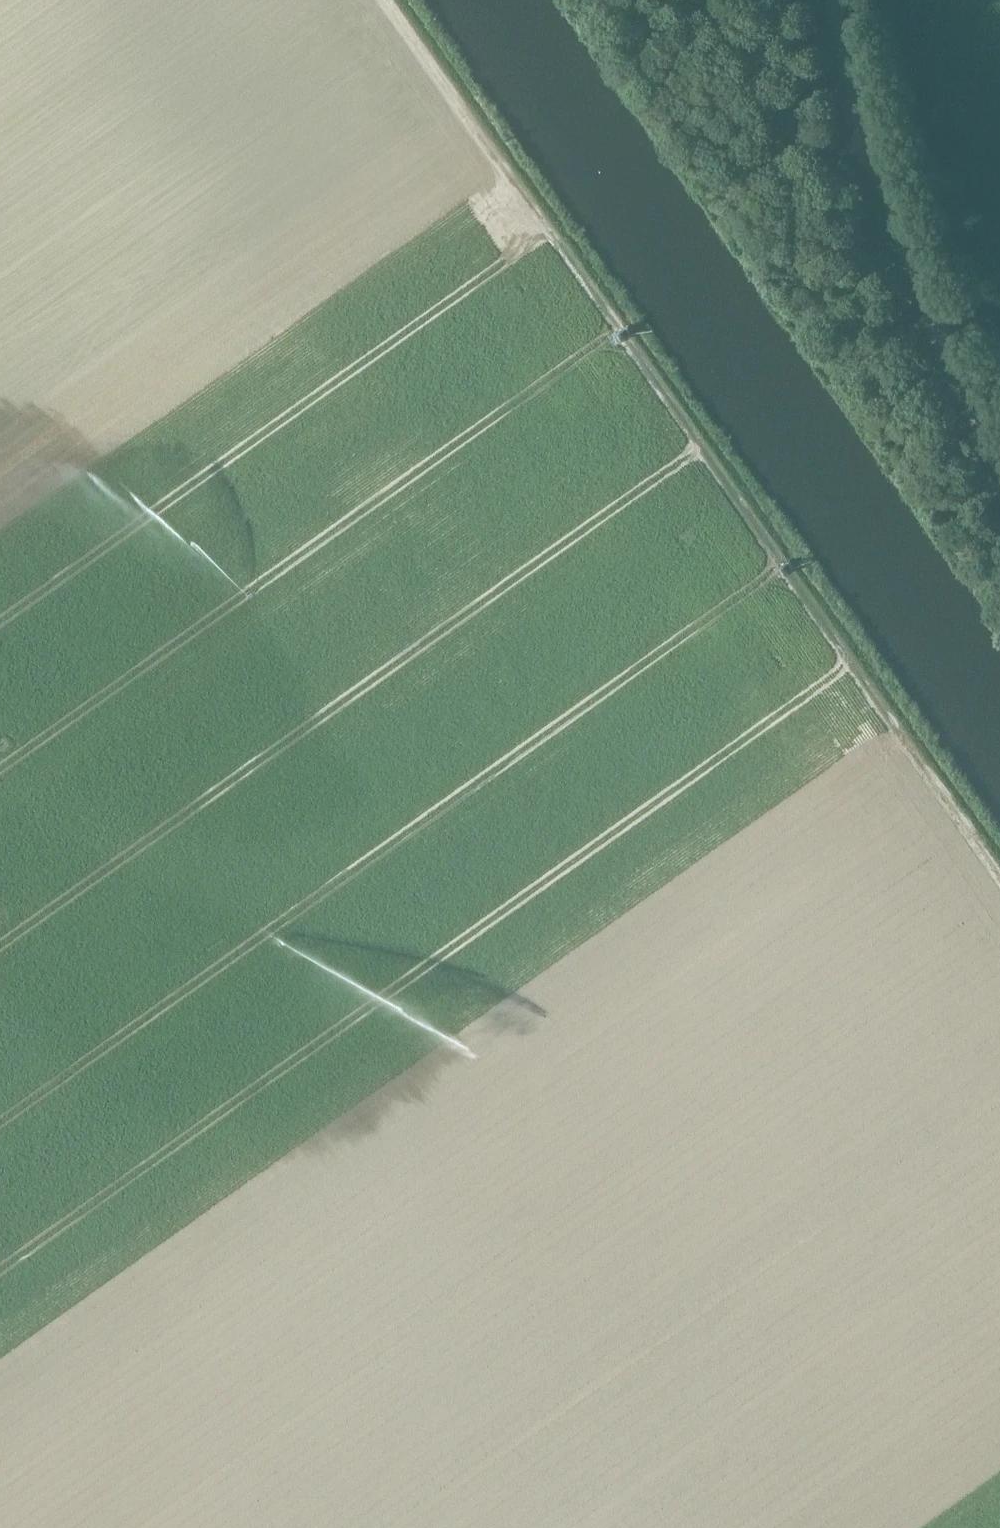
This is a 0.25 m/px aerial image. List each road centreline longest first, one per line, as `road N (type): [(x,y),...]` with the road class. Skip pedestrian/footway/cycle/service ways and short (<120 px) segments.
road 1 (unclassified): [(999,458),(912,260),(870,141),(834,0)]

